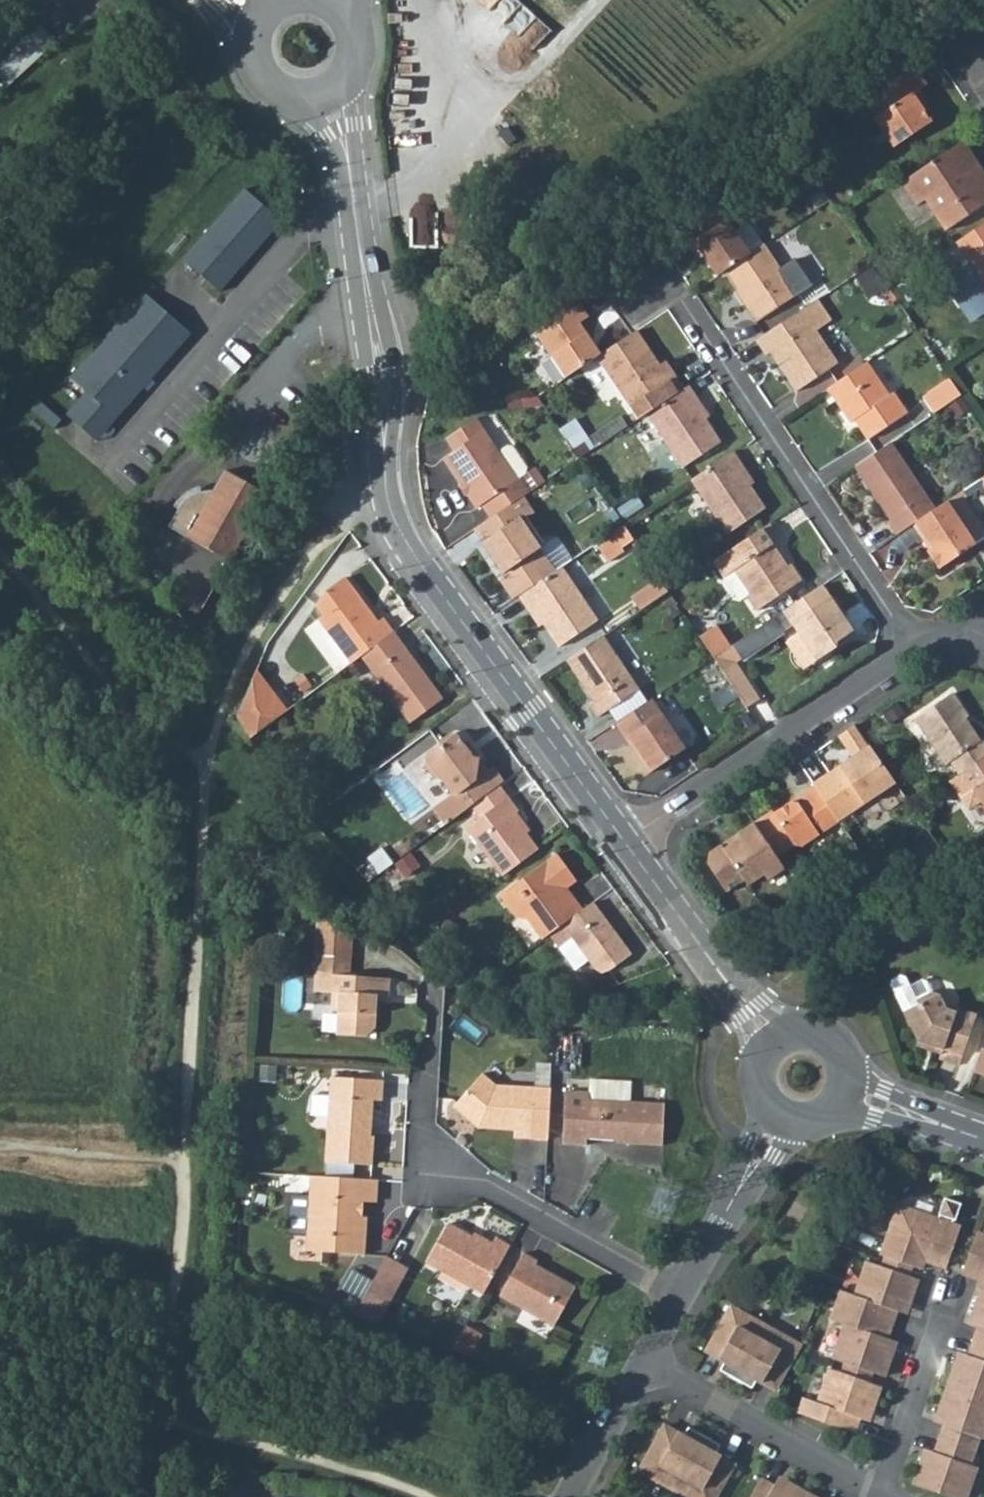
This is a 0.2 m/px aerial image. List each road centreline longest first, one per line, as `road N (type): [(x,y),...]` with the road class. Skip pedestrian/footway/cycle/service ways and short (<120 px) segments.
road 1 (residential): [(385,446),(388,497),(411,550),(623,840)]
road 2 (residential): [(914,649),(678,302),(641,279)]
road 3 (residential): [(682,1292),(461,1182),(423,1136),(435,987)]
road 4 (residential): [(385,446),(380,347),(350,158),(322,97)]
road 5 (residential): [(623,840),(914,649)]
road 6 (residential): [(644,1360),(883,1494)]
road 7 (residential): [(623,840),(780,1040)]
road 8 (residential): [(781,1110),(682,1292)]
road 9 (residential): [(941,1318),(883,1494)]
road 10 (residential): [(644,1360),(567,1496)]
road 11 (residential): [(983,1138),(839,1090)]
road 12 (residential): [(256,19),(249,56),(255,74),(284,98),(322,97)]
road 13 (residential): [(322,97),(348,75),(355,41),(326,1)]

